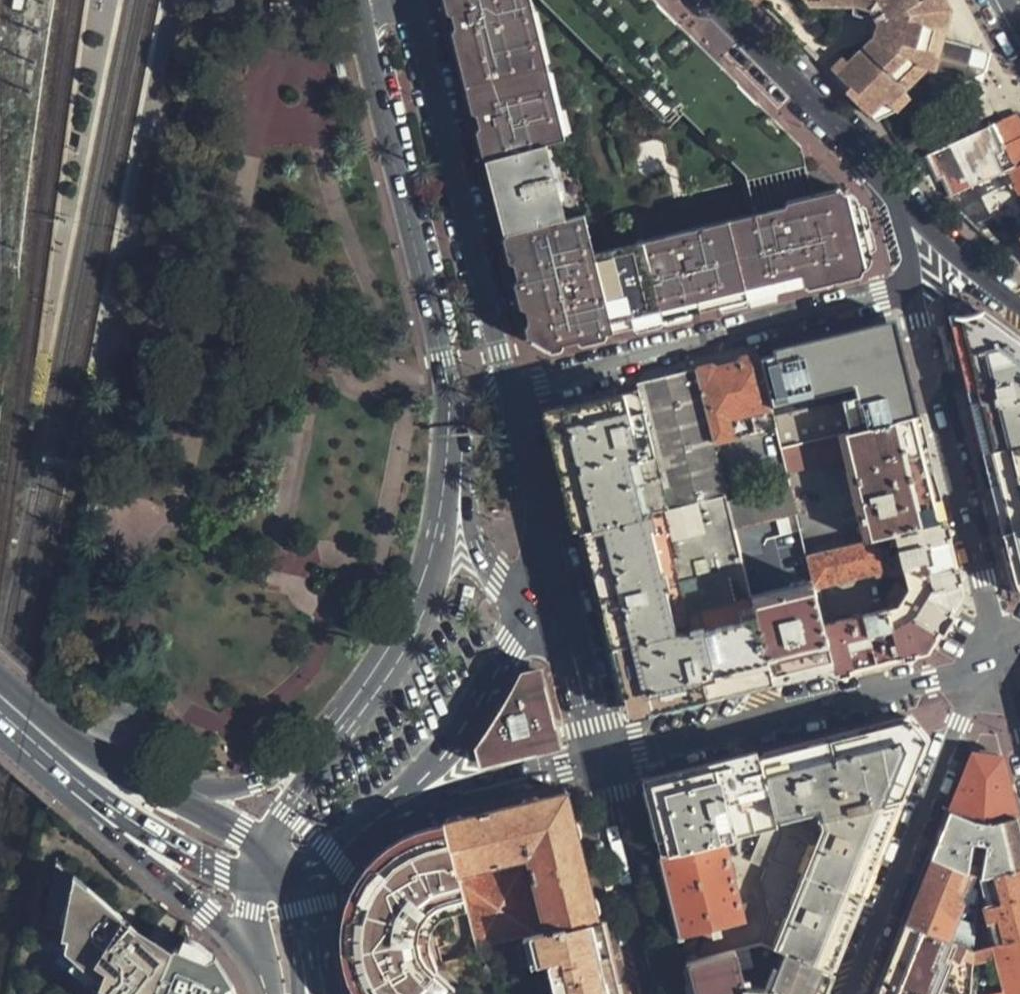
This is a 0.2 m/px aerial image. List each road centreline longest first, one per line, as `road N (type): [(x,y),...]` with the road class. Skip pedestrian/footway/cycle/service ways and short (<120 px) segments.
road 1 (primary): [(366,39),(452,400),(455,474)]
road 2 (residential): [(510,390),(916,292)]
road 3 (residential): [(601,757),(1003,661)]
road 4 (residential): [(1003,661),(916,292)]
road 5 (residential): [(849,993),(952,744),(1003,661)]
road 6 (primary): [(510,390),(420,35)]
road 7 (primary): [(380,815),(423,774),(512,646),(557,597)]
road 8 (primary): [(455,474),(443,562),(426,608),(347,722)]
road 9 (tertiary): [(905,197),(712,0)]
road 10 (secondary): [(74,764),(137,860),(249,957)]
road 11 (tertiary): [(601,757),(658,993)]
road 12 (residential): [(380,815),(601,757)]
road 13 (primary): [(74,764),(133,815),(255,888)]
road 14 (primary): [(557,597),(510,390)]
road 15 (primary): [(347,722),(269,777),(156,793)]
road 16 (primary): [(455,474),(474,546),(498,583),(557,597)]
road 17 (tertiary): [(557,597),(601,757)]
road 18 (tertiary): [(1019,309),(905,197)]
road 19 (primary): [(347,722),(266,845)]
road 20 (primary): [(266,845),(156,793)]

